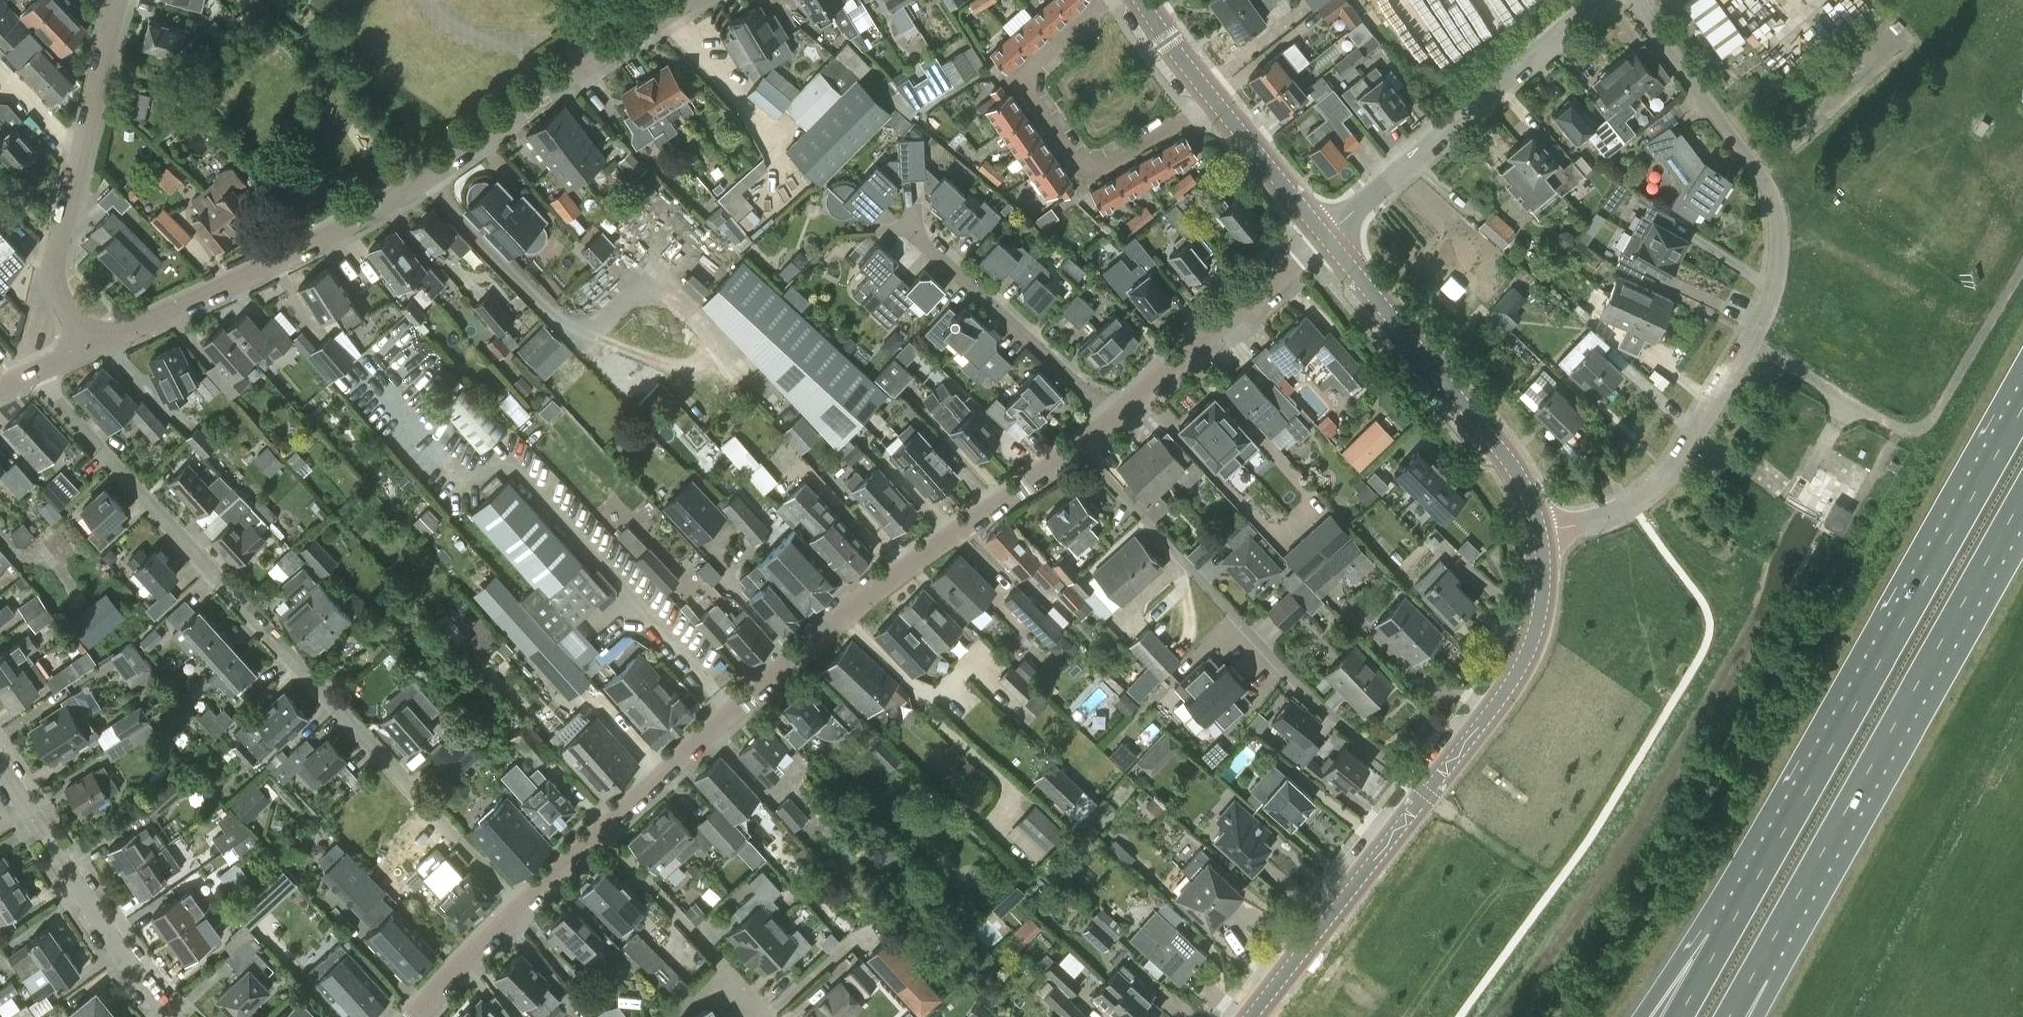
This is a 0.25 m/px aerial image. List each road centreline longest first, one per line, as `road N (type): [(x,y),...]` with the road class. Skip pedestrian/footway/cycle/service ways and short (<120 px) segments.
road 1 (residential): [(520,906),(32,374)]
road 2 (residential): [(89,349),(343,231),(681,0)]
road 3 (unclassified): [(1537,533),(1610,512),(1667,465),(1713,402),(1763,303),(1776,233),(1764,167),(1732,111),(1641,0)]
road 4 (motorway): [(2022,404),(1720,944)]
road 5 (residential): [(602,833),(842,616),(1079,447)]
road 6 (motorway): [(1757,977),(2022,504)]
road 7 (residential): [(1425,797),(1301,691),(1079,447)]
road 8 (residential): [(1103,0),(1020,82),(1081,174),(1214,101)]
road 9 (residential): [(1537,533),(1523,483),(1326,236)]
road 10 (residential): [(89,349),(56,288),(55,257),(120,0)]
road 11 (unclassified): [(1326,236),(1594,0)]
road 12 (residential): [(172,1016),(0,767)]
road 13 (unclassified): [(1425,797),(1511,684),(1535,632),(1537,533)]
road 14 (residential): [(1115,417),(902,221)]
road 15 (unclassified): [(1251,1016),(1425,797)]
road 16 (residential): [(1115,417),(1326,236)]
road 17 (residential): [(766,1016),(602,833)]
road 18 (residential): [(1326,236),(1214,101)]
road 19 (residential): [(413,1016),(520,906)]
road 20 (residential): [(1214,101),(1142,0)]

